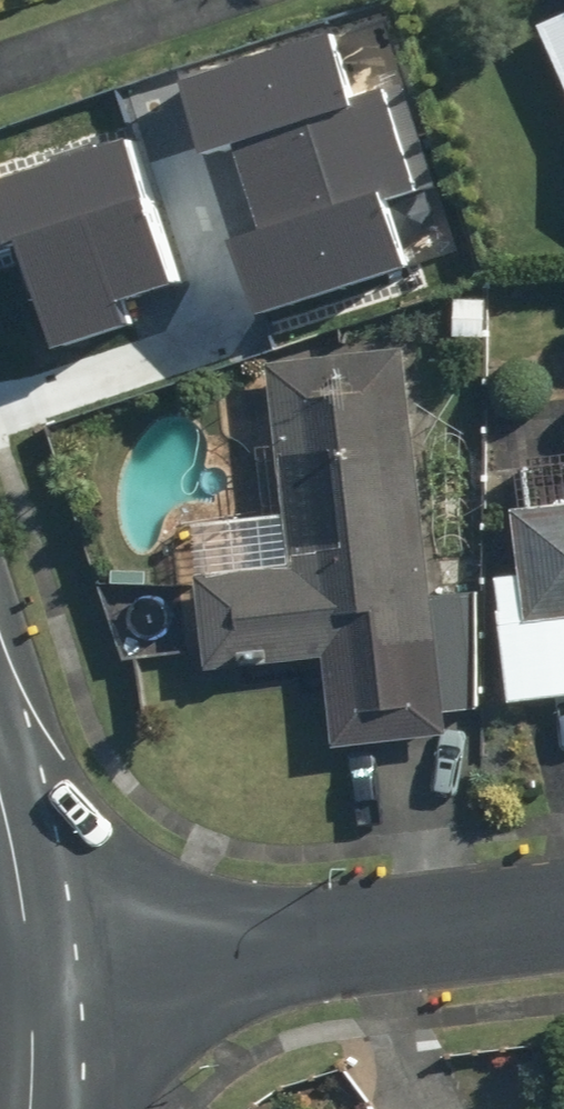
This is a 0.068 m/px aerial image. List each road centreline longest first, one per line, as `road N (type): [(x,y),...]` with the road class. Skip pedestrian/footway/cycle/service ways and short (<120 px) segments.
road 1 (residential): [(27,981),(563,919)]
road 2 (unclassified): [(0,833),(27,981)]
road 3 (unclassified): [(27,981),(31,1108)]

